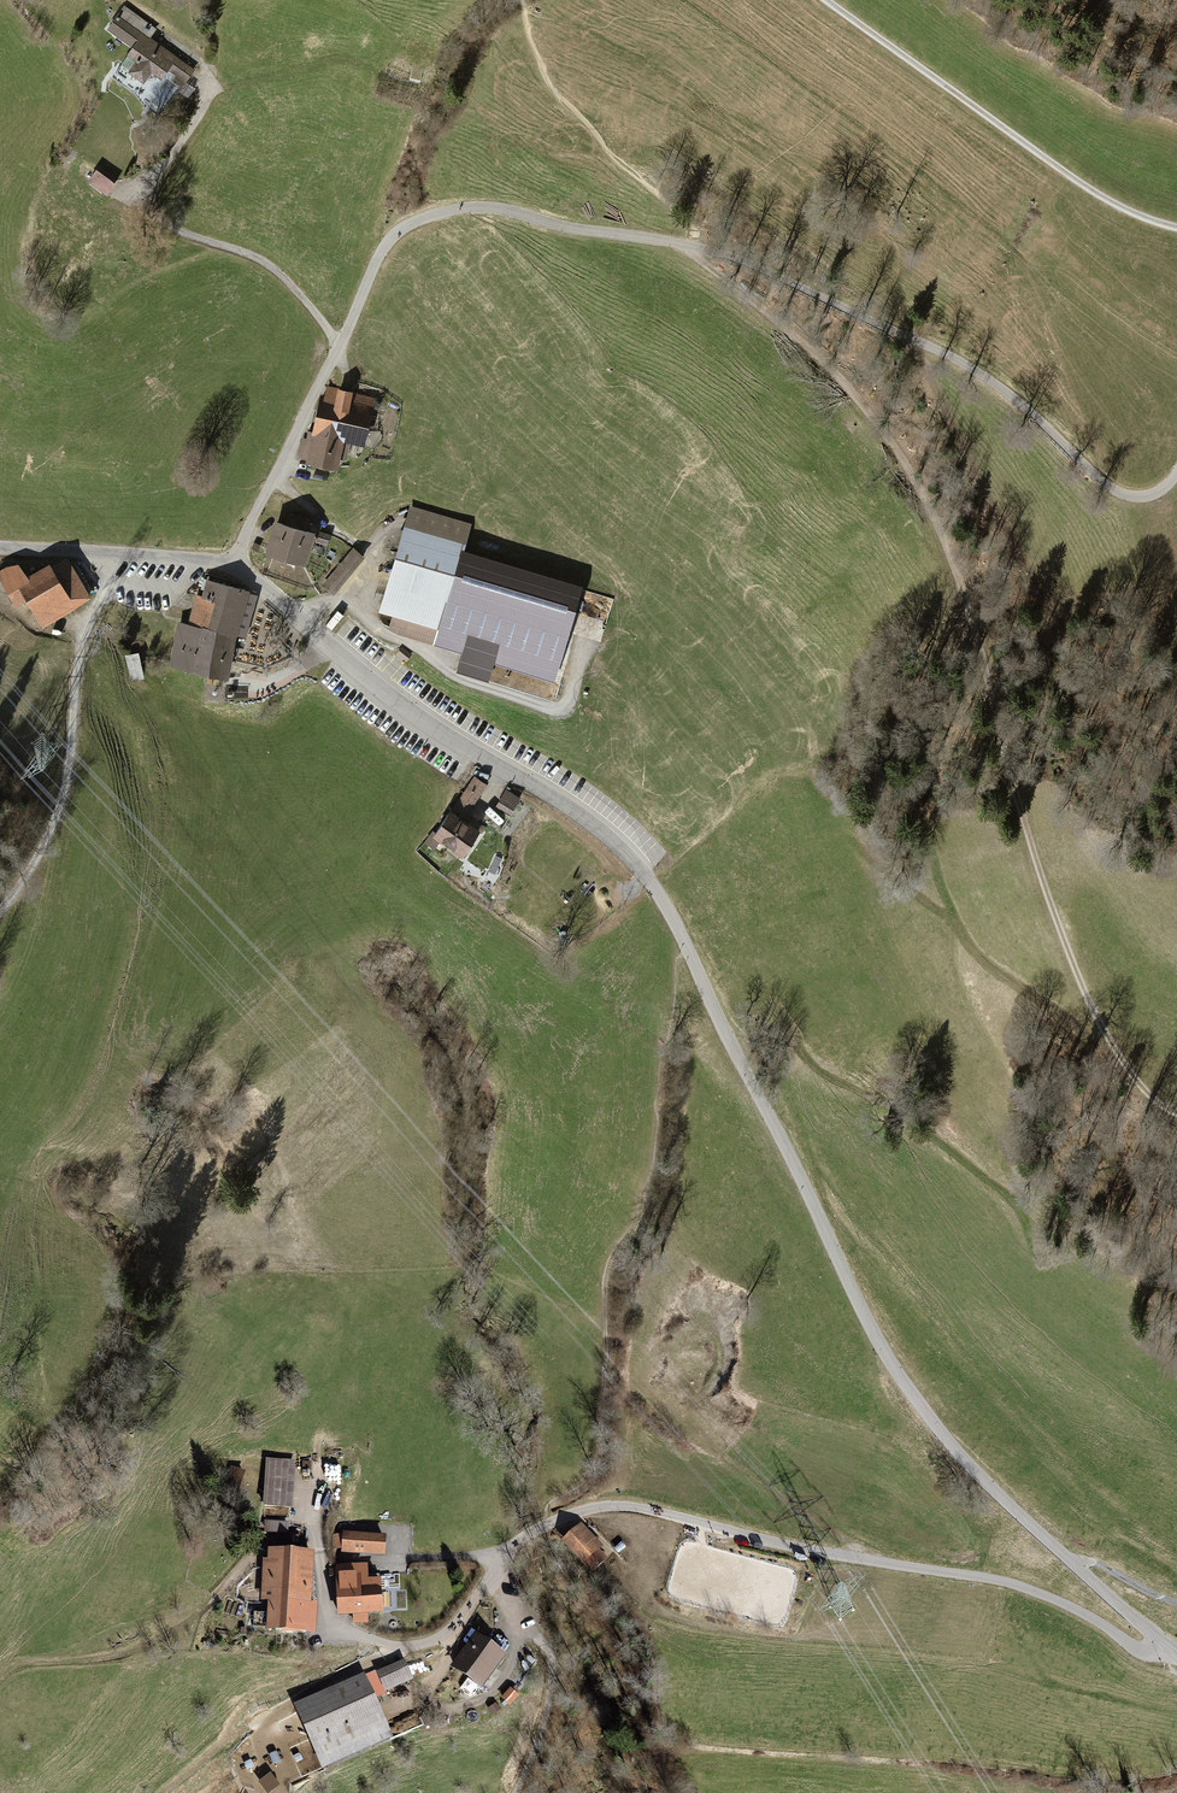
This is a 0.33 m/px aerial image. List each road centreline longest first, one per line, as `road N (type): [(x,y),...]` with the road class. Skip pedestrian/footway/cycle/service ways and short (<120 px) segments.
road 1 (unclassified): [(233,566),(381,251),(414,222),(464,208),(736,259),(967,365),(1118,492),(1153,493),(1176,472)]
road 2 (tertiary): [(411,711),(572,809),(645,875),(908,1390),(992,1489),(1169,1647)]
road 3 (residential): [(1169,1647),(1154,1653),(1132,1646),(1095,1620),(1016,1585),(611,1506),(521,1539),(440,1638),(390,1645),(342,1630),(322,1607),(317,1498)]
road 4 (track): [(677,243),(839,378),(912,474),(963,589),(1068,962),(1140,1082),(1176,1109)]
road 5 (track): [(1176,228),(1081,184),(827,0)]
road 6 (track): [(339,348),(267,263),(177,230),(150,210),(153,180),(204,105),(205,90),(192,78)]
road 7 (track): [(126,554),(79,653),(61,805),(0,907)]
road 8 (track): [(317,1498),(287,1536),(169,1631),(117,1654),(16,1664)]
road 9 (track): [(341,599),(455,676),(553,706),(569,699),(587,638)]
road 10 (tertiary): [(233,566),(0,547)]
road 11 (tertiary): [(411,711),(233,566)]
road 12 (track): [(515,1792),(548,1704),(545,1645)]

